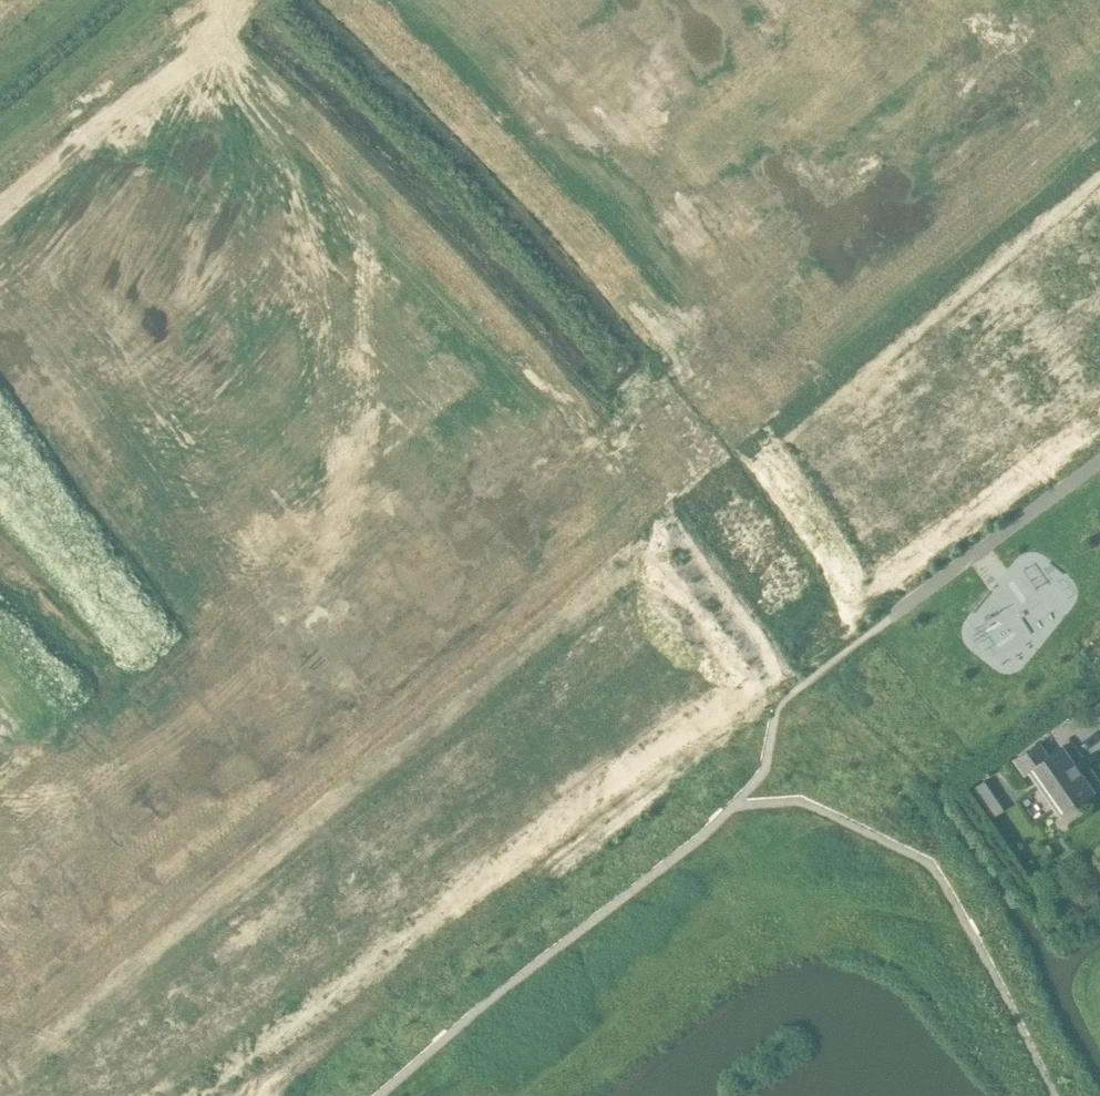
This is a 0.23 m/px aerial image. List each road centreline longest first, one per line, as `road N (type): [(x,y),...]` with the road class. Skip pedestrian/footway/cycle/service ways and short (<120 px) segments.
road 1 (residential): [(677,537),(19,1066)]
road 2 (unclassified): [(760,644),(768,681),(686,761),(258,1095)]
road 3 (residential): [(851,573),(629,285),(509,153)]
road 4 (residential): [(0,876),(373,553)]
road 5 (residential): [(73,207),(373,553)]
road 6 (residential): [(239,67),(553,398)]
road 7 (residential): [(1038,429),(853,187)]
road 8 (residential): [(853,187),(1034,15),(1023,0)]
road 9 (residential): [(373,553),(553,398)]
road 10 (residential): [(851,573),(1038,429)]
road 11 (residential): [(853,187),(827,149),(938,0)]
road 12 (residential): [(73,207),(239,67)]
road 13 (residential): [(509,153),(357,0)]
road 14 (residential): [(659,0),(509,153)]
road 15 (residential): [(553,398),(677,537)]
road 16 (residential): [(677,537),(760,644)]

